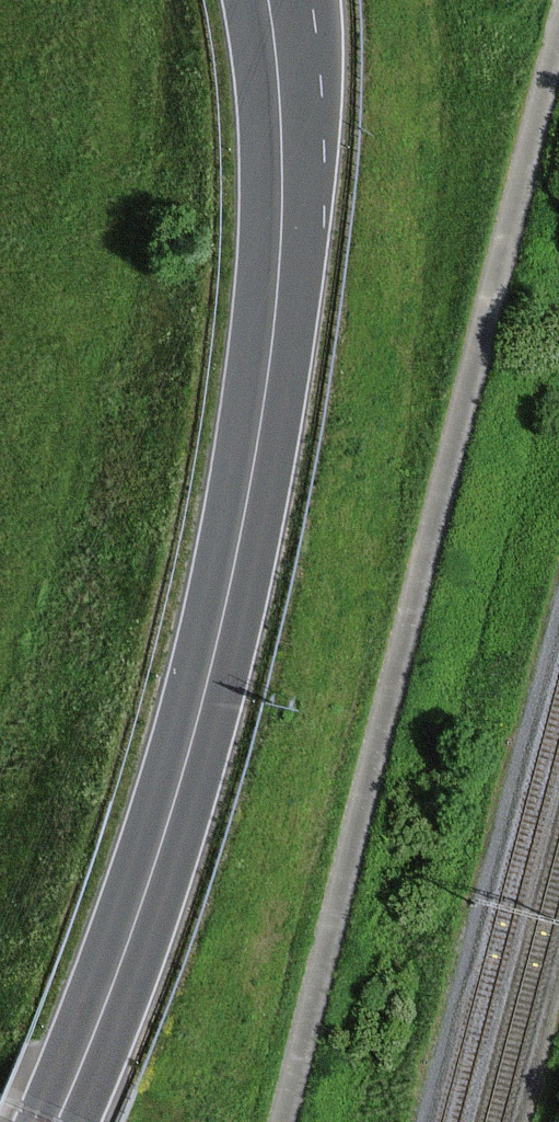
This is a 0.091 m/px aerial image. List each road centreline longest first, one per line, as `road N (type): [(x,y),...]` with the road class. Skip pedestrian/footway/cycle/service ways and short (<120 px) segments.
road 1 (secondary): [(57,1121),(151,875),(238,547),(286,210),(282,0)]
road 2 (track): [(286,1121),(558,38)]

